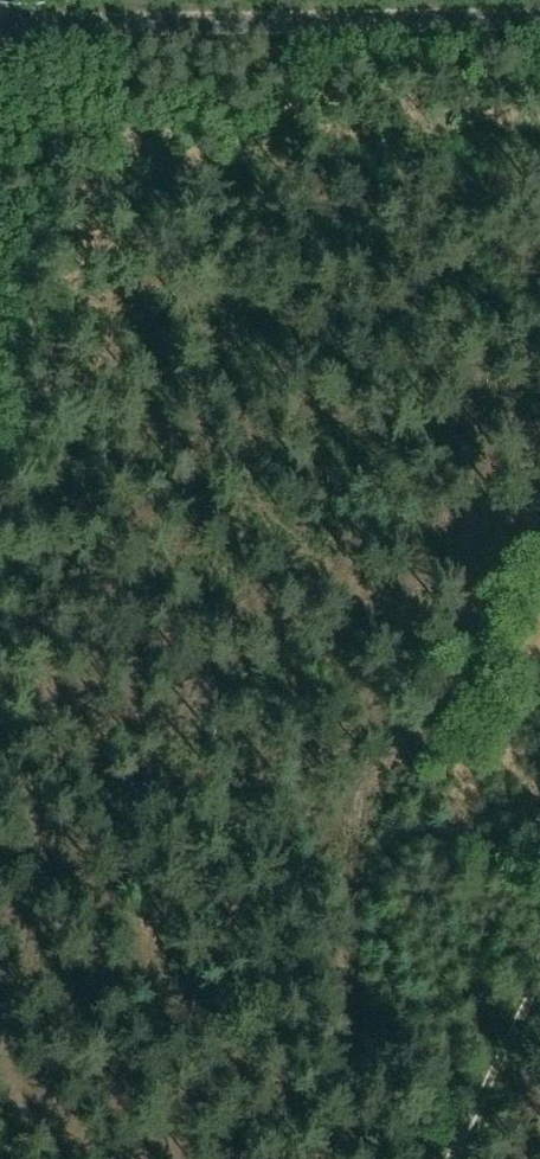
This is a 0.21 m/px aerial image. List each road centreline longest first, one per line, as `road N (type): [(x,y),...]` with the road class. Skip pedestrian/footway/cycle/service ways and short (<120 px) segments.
road 1 (unclassified): [(0,25),(539,19)]
road 2 (track): [(539,911),(422,1158)]

